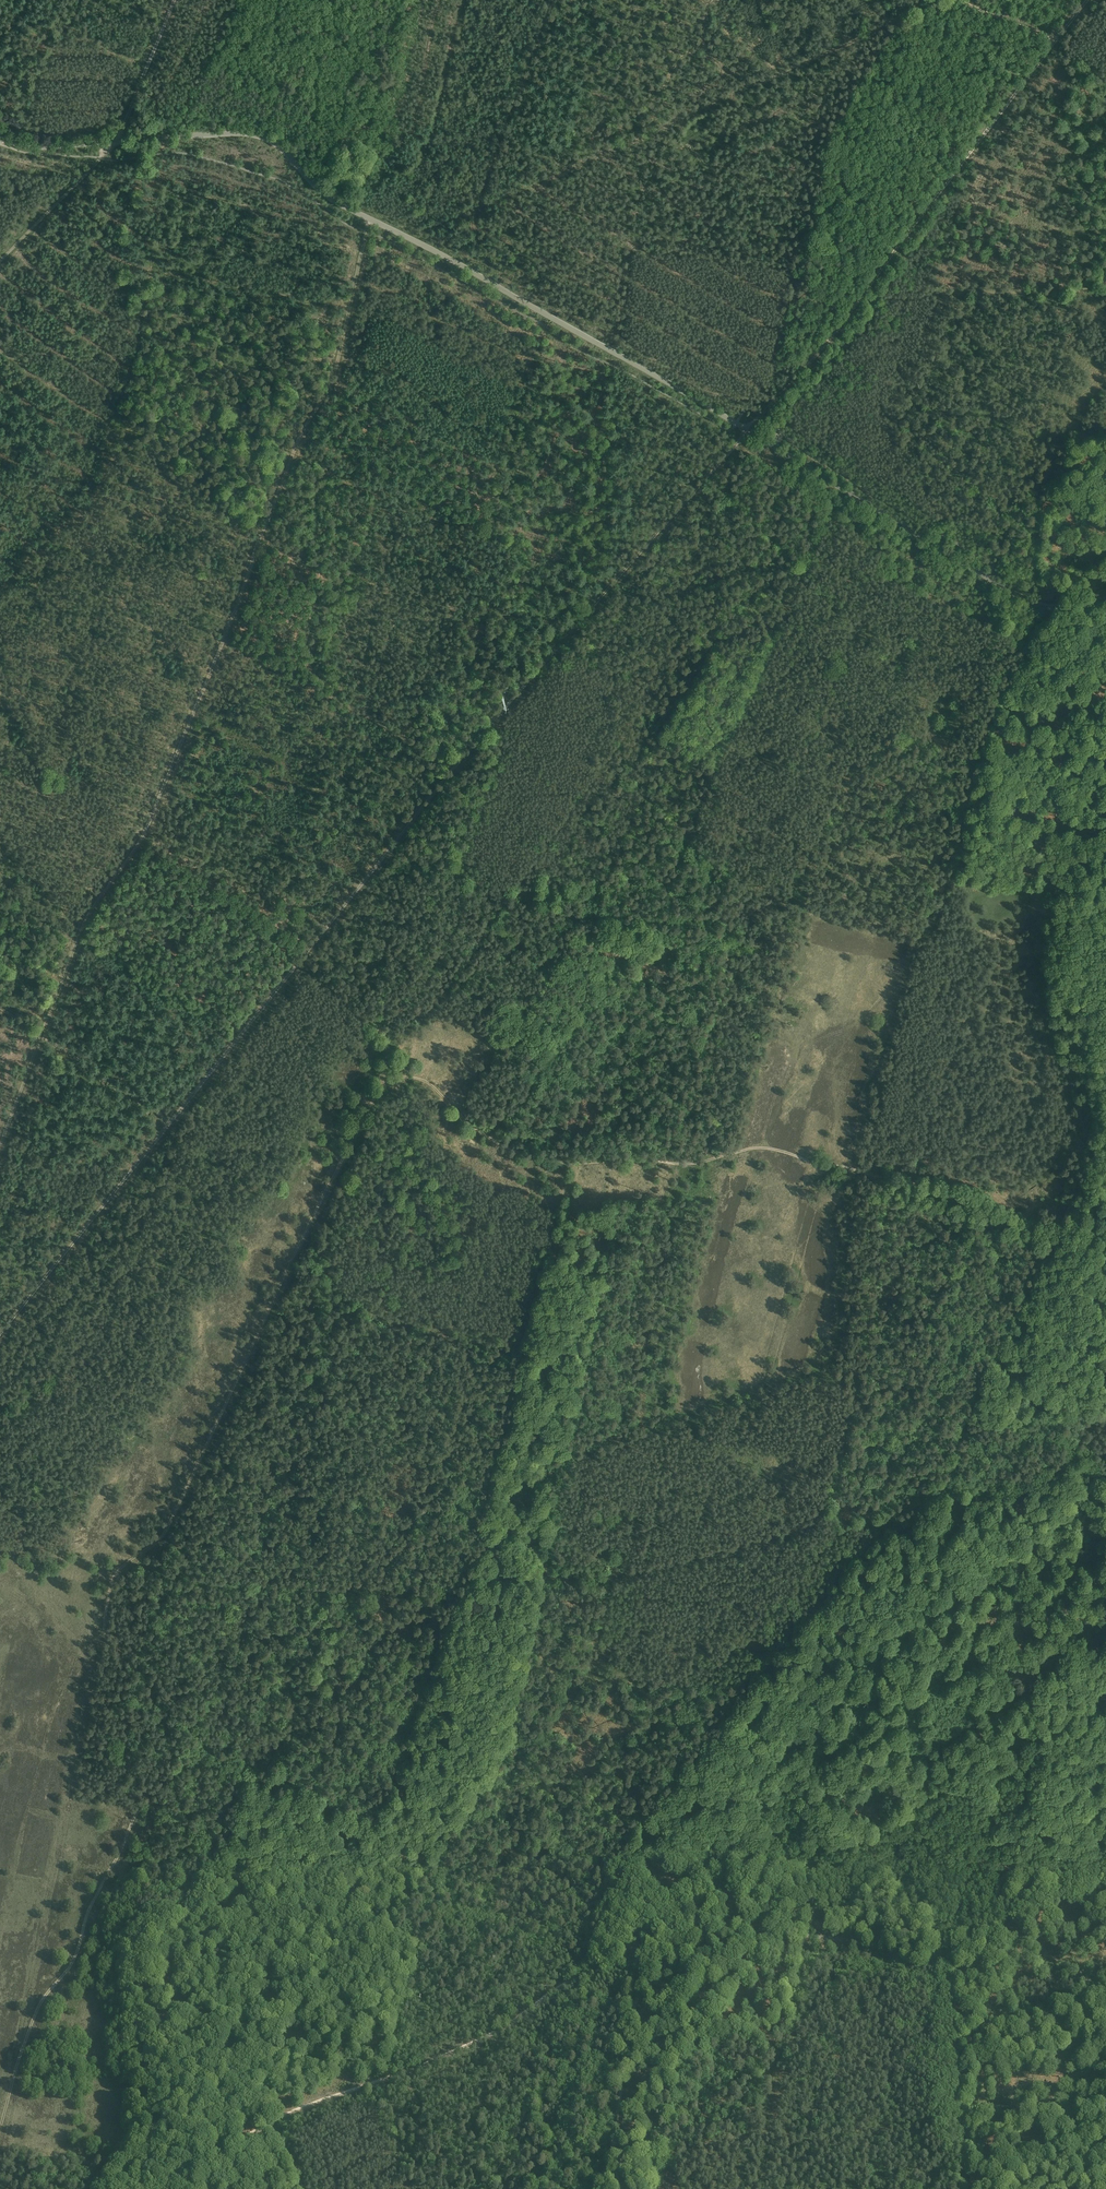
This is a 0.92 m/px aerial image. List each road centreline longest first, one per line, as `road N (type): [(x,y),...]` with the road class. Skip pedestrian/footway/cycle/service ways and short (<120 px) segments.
road 1 (track): [(1105,1226),(1058,1228),(1005,1218),(967,1196),(756,1148),(563,1161),(474,1135),(424,1083),(385,1083),(299,1242),(163,1538),(118,1568),(105,1638),(160,1686),(171,1746),(164,1782),(138,1813),(86,1915),(77,1955),(35,2011),(0,2120)]
road 2 (track): [(1087,0),(832,334),(455,768),(0,1335)]
road 3 (tertiary): [(1105,599),(1055,608),(1013,592),(638,366),(330,198),(266,138),(234,133),(46,147),(0,137)]
road 4 (track): [(118,1568),(327,1586),(457,1585),(609,1574),(750,1539),(818,1512),(912,1530)]
road 5 (track): [(607,2188),(633,2008),(664,1970),(670,1948),(664,1918),(785,1706),(870,1610),(912,1530)]
road 6 (track): [(175,2188),(271,2123),(435,2062),(572,1982),(658,1952)]
road 7 (track): [(658,1952),(747,1930),(907,1954),(969,1949),(1105,1893)]
road 8 (track): [(1105,1132),(912,1530)]
road 9 (track): [(606,594),(299,437)]
road 10 (track): [(0,261),(118,141),(174,0)]
road 11 (track): [(1105,294),(860,299)]
road 12 (track): [(0,1008),(170,1123)]

